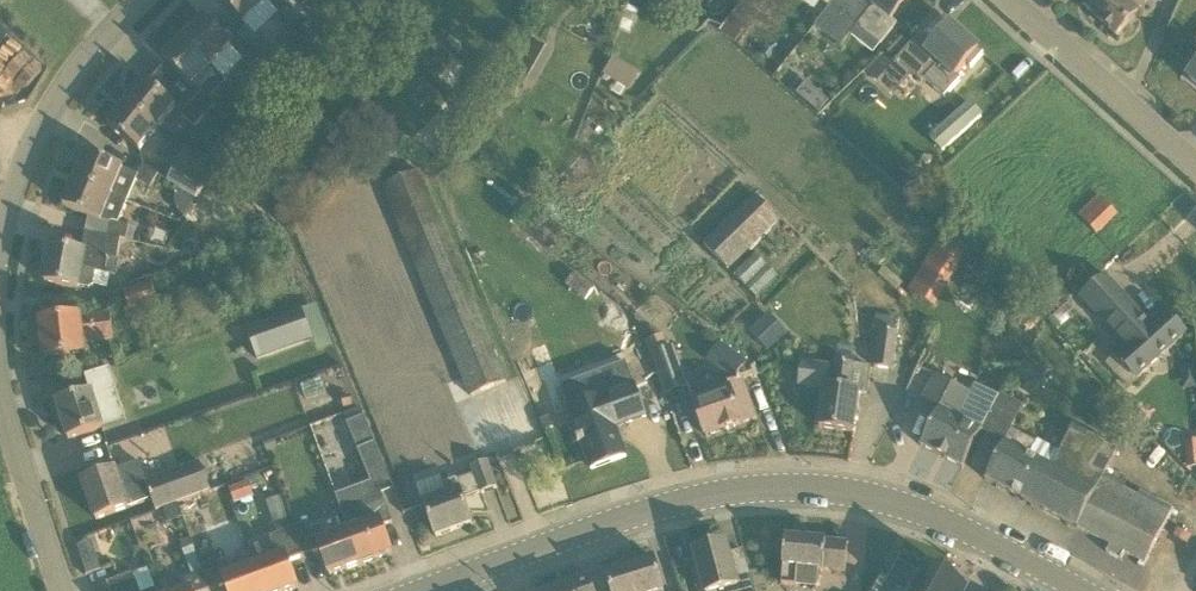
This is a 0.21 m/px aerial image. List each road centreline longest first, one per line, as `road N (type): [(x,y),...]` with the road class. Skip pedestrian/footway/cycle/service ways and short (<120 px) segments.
road 1 (secondary): [(1083,590),(951,523),(814,490),(737,491),(618,515),(422,590)]
road 2 (residential): [(78,590),(11,381),(12,249),(39,151),(91,69),(156,0)]
road 3 (residential): [(1195,170),(1016,0)]

